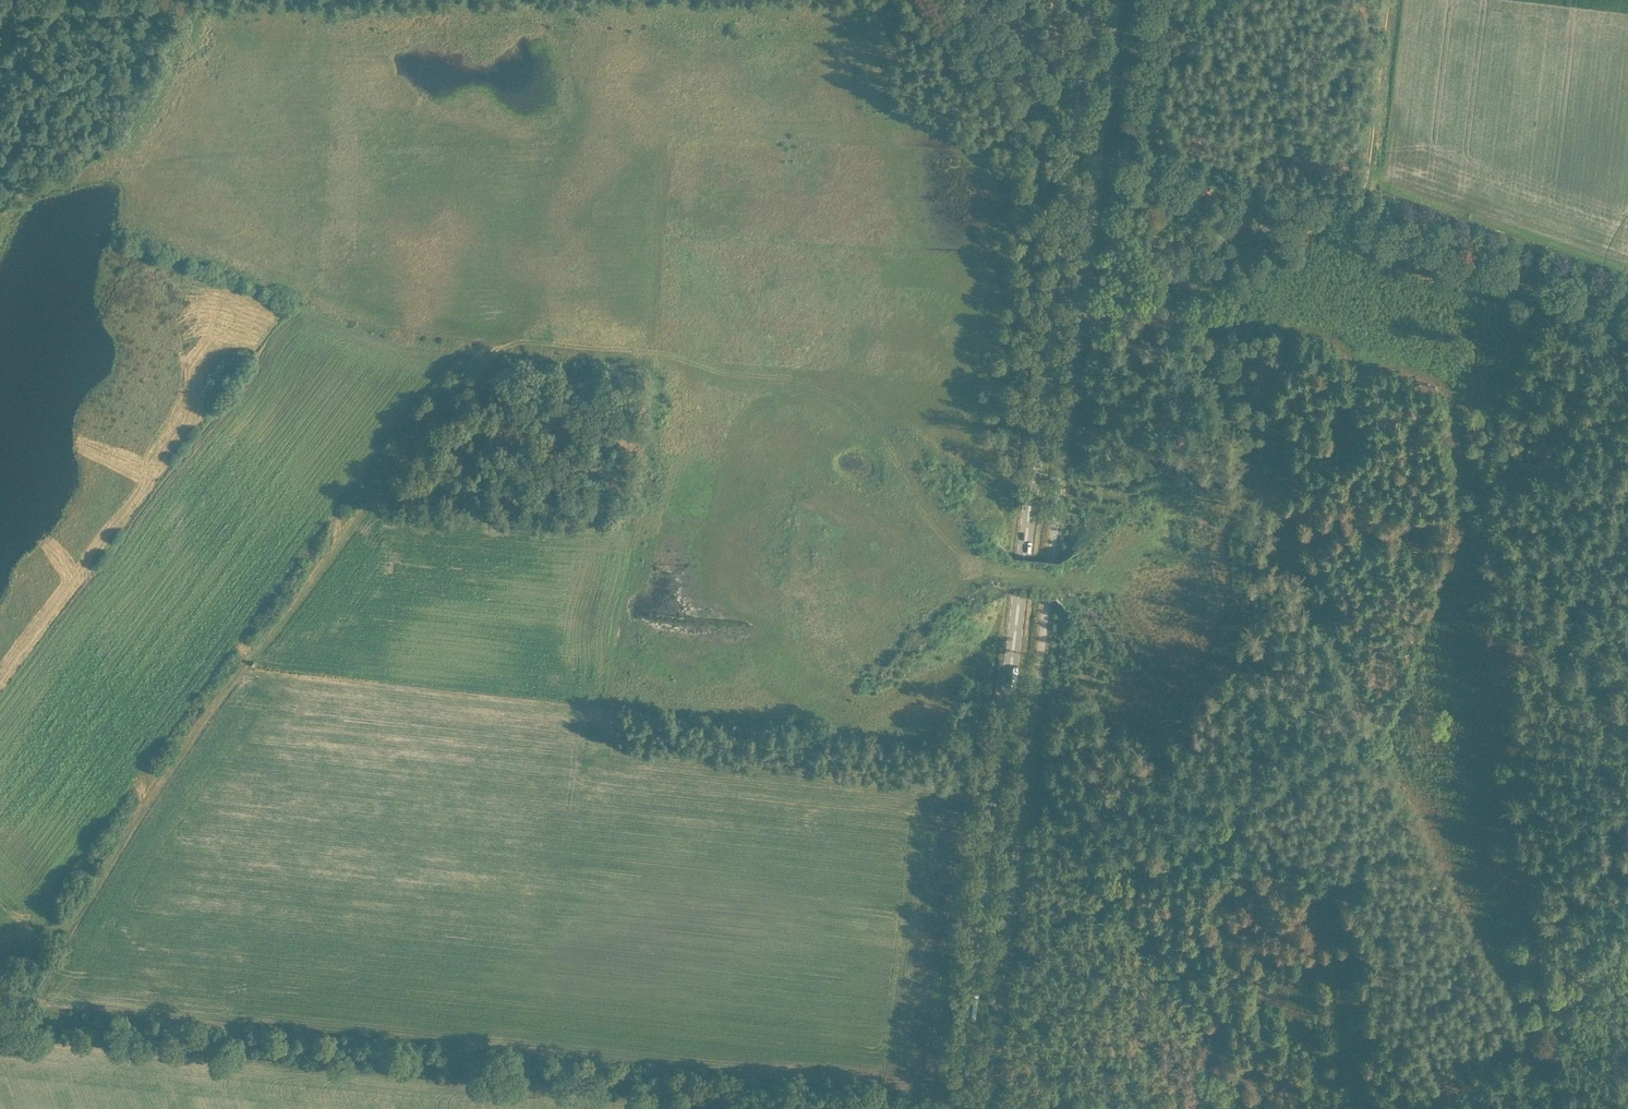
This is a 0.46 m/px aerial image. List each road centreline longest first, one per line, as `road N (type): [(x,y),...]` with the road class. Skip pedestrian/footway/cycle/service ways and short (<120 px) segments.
road 1 (secondary): [(959,1108),(1089,0)]
road 2 (track): [(1096,179),(1523,1041),(1413,1108)]
road 3 (track): [(1627,328),(1353,236),(1382,0)]
road 4 (track): [(1151,283),(1269,210),(1100,151)]
road 5 (track): [(1368,726),(1382,721),(1627,746)]
road 6 (track): [(1627,1070),(1523,1041),(1562,1108)]

